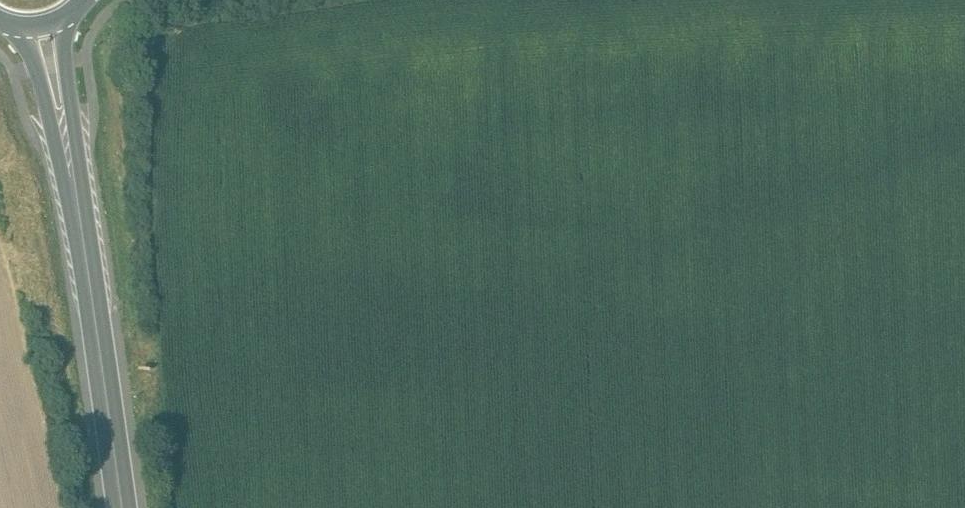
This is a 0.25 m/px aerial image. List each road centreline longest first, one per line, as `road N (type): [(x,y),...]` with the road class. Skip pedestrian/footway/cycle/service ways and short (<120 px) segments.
road 1 (primary): [(122,507),(43,25)]

